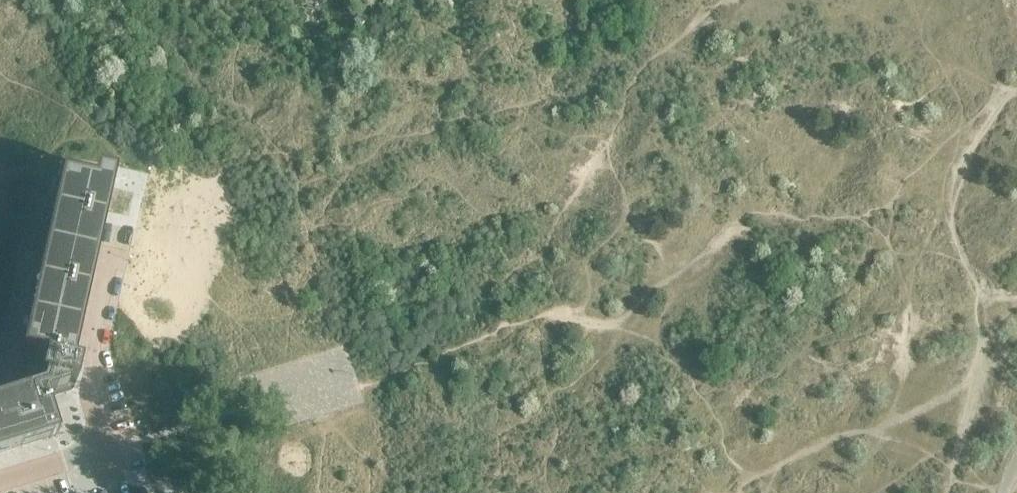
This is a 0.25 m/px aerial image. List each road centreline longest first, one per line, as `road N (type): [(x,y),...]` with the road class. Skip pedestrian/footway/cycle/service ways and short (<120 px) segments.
road 1 (residential): [(82,492),(101,476),(112,444),(91,365),(100,276)]

